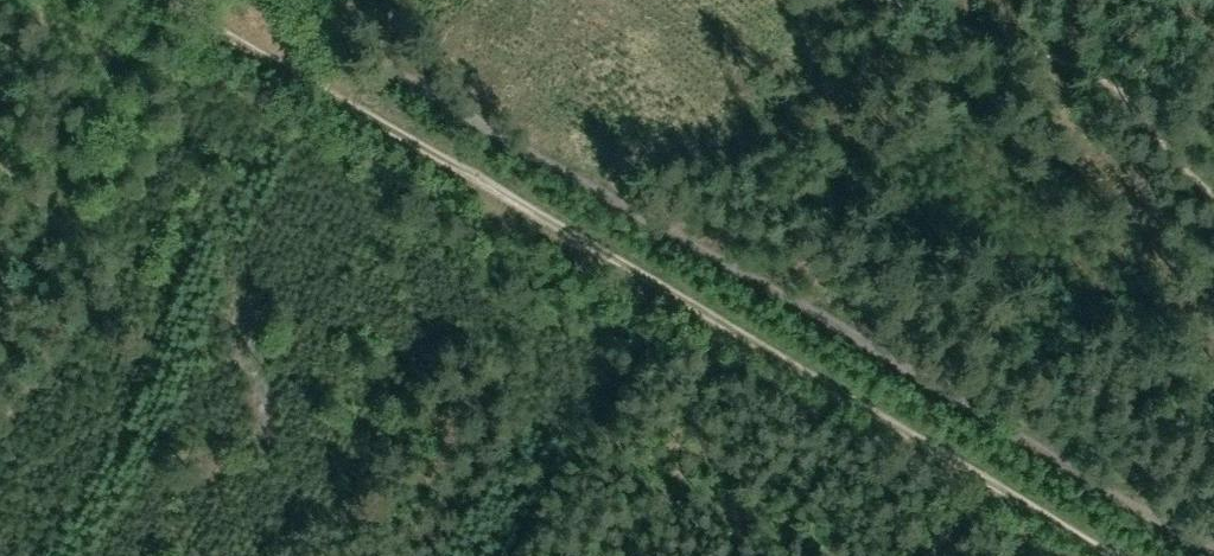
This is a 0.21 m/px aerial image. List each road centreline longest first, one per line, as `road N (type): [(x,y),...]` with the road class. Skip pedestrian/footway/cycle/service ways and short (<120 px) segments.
road 1 (track): [(1123,555),(167,0)]
road 2 (track): [(1213,549),(282,0)]

